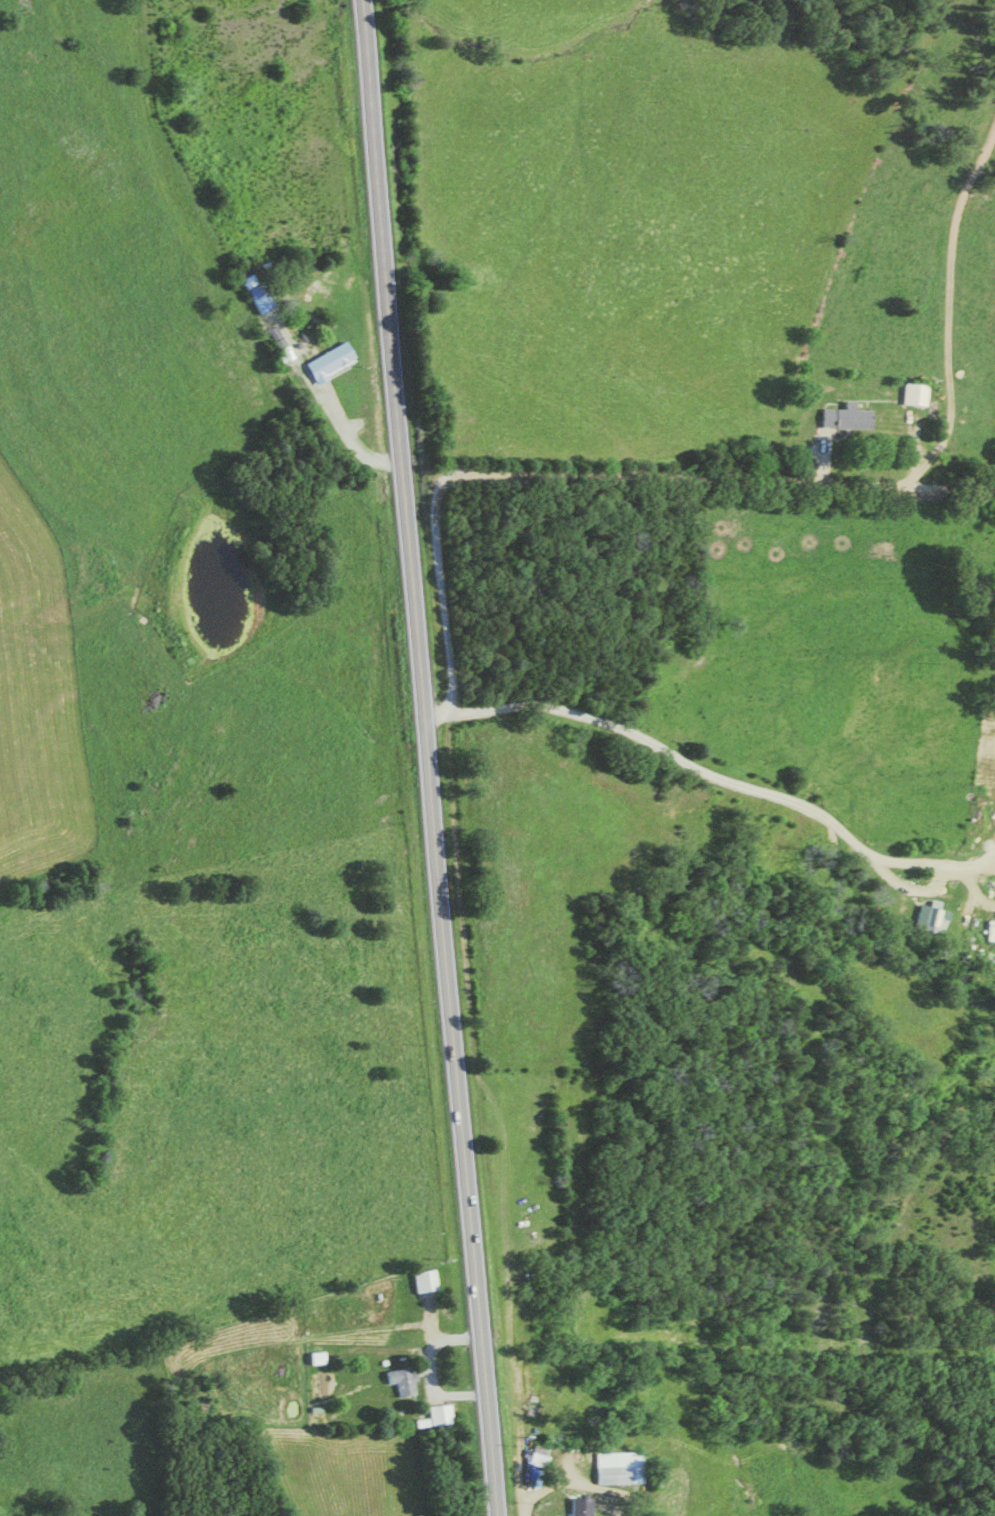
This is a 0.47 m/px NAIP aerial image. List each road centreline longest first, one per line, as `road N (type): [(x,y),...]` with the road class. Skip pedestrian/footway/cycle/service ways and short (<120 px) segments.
road 1 (primary): [(494,1515),(365,0)]

